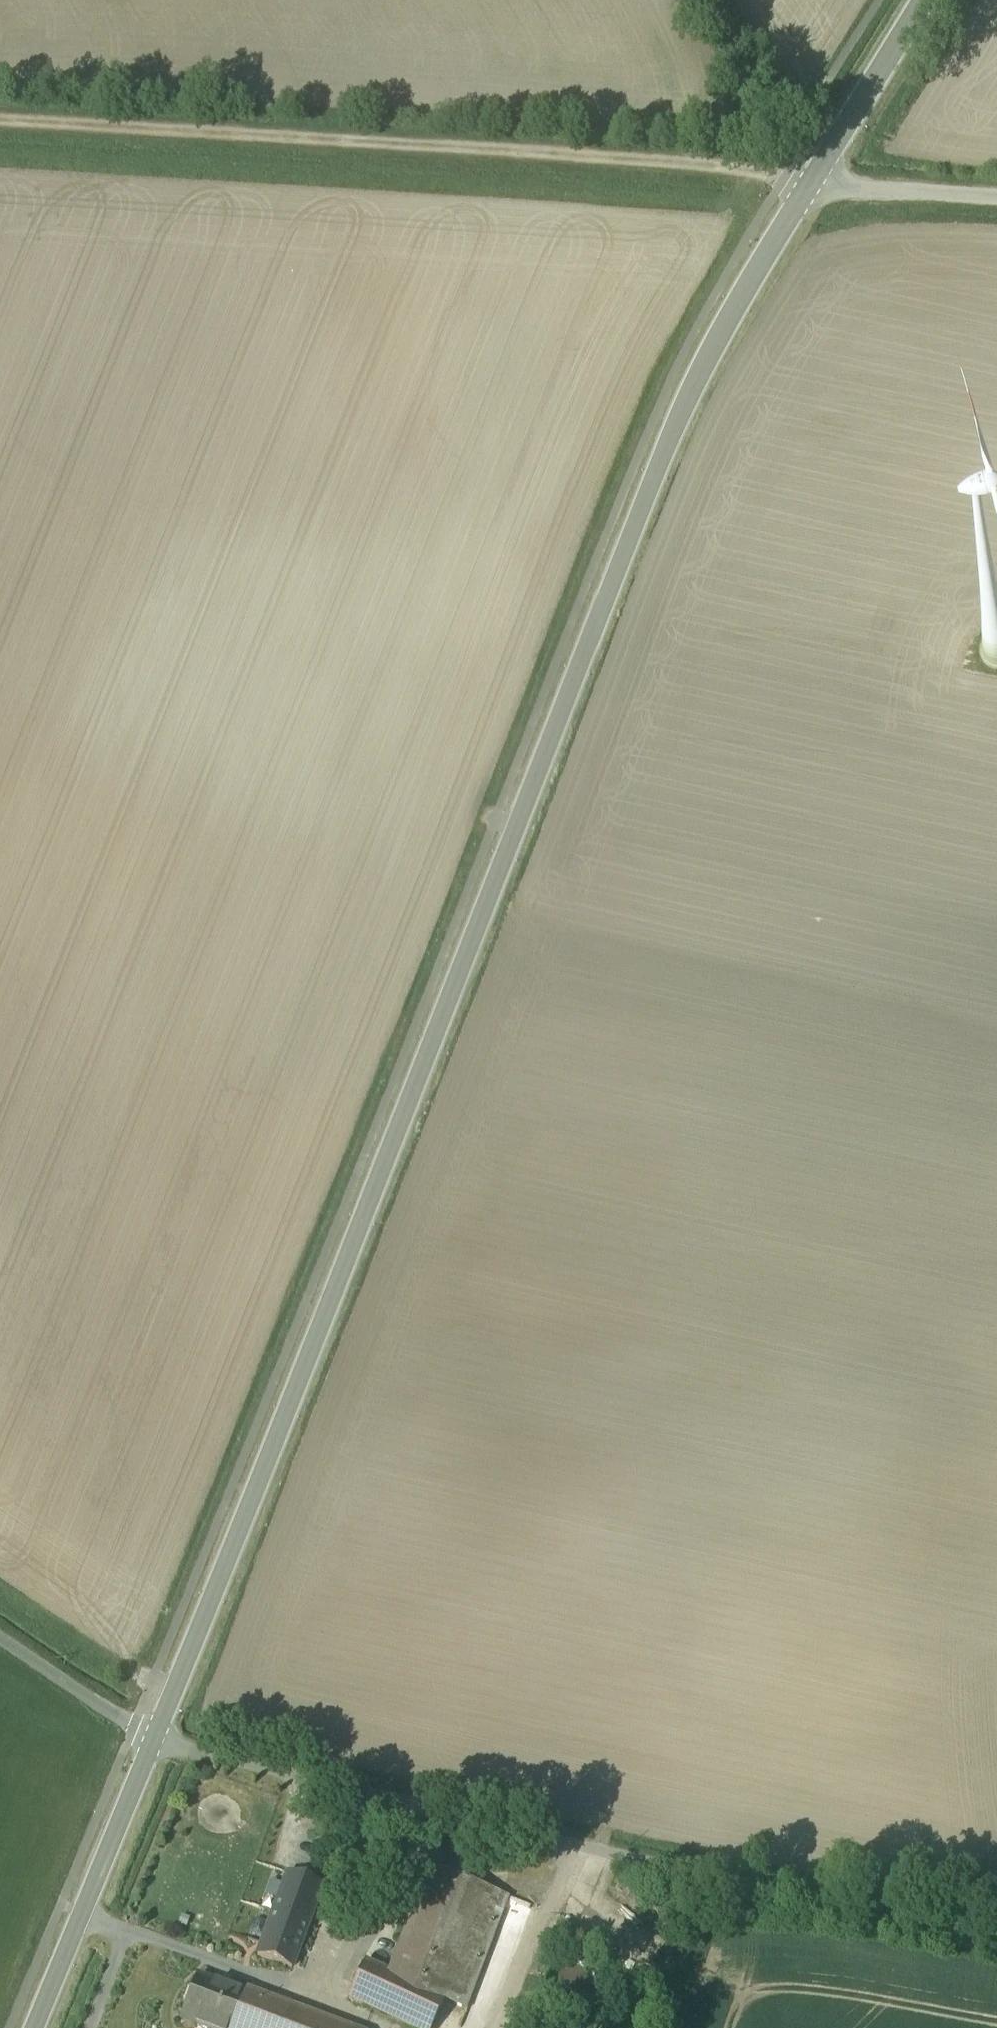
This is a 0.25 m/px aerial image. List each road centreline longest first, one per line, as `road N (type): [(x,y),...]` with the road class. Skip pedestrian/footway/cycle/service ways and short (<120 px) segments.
road 1 (secondary): [(786,184),(624,500),(138,1724)]
road 2 (unclassified): [(996,1951),(138,1724)]
road 3 (track): [(786,184),(721,161),(0,118)]
road 4 (secondary): [(138,1724),(7,2027)]
road 5 (secondary): [(899,0),(786,184)]
road 6 (unclassified): [(996,186),(786,184)]
road 7 (unclassified): [(0,1637),(138,1724)]

